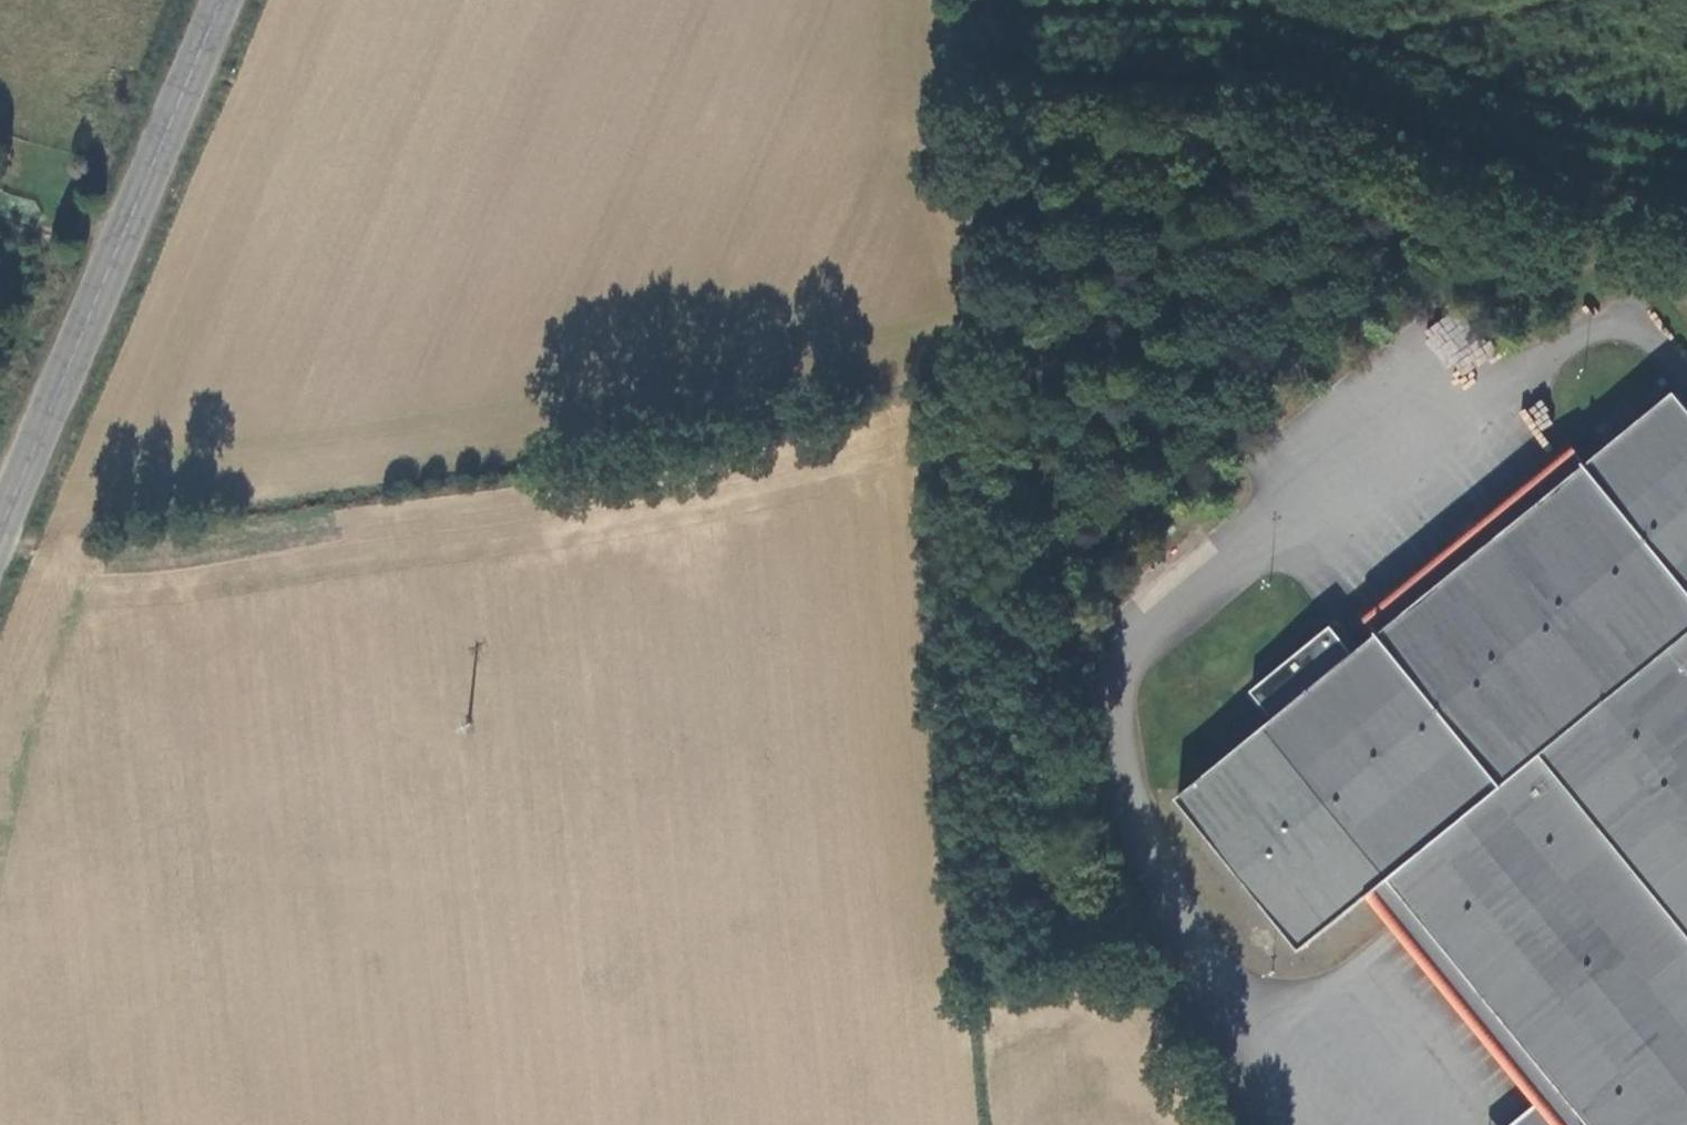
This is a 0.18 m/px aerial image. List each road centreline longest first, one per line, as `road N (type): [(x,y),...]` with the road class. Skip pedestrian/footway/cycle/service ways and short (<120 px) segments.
road 1 (tertiary): [(0,526),(220,0)]

